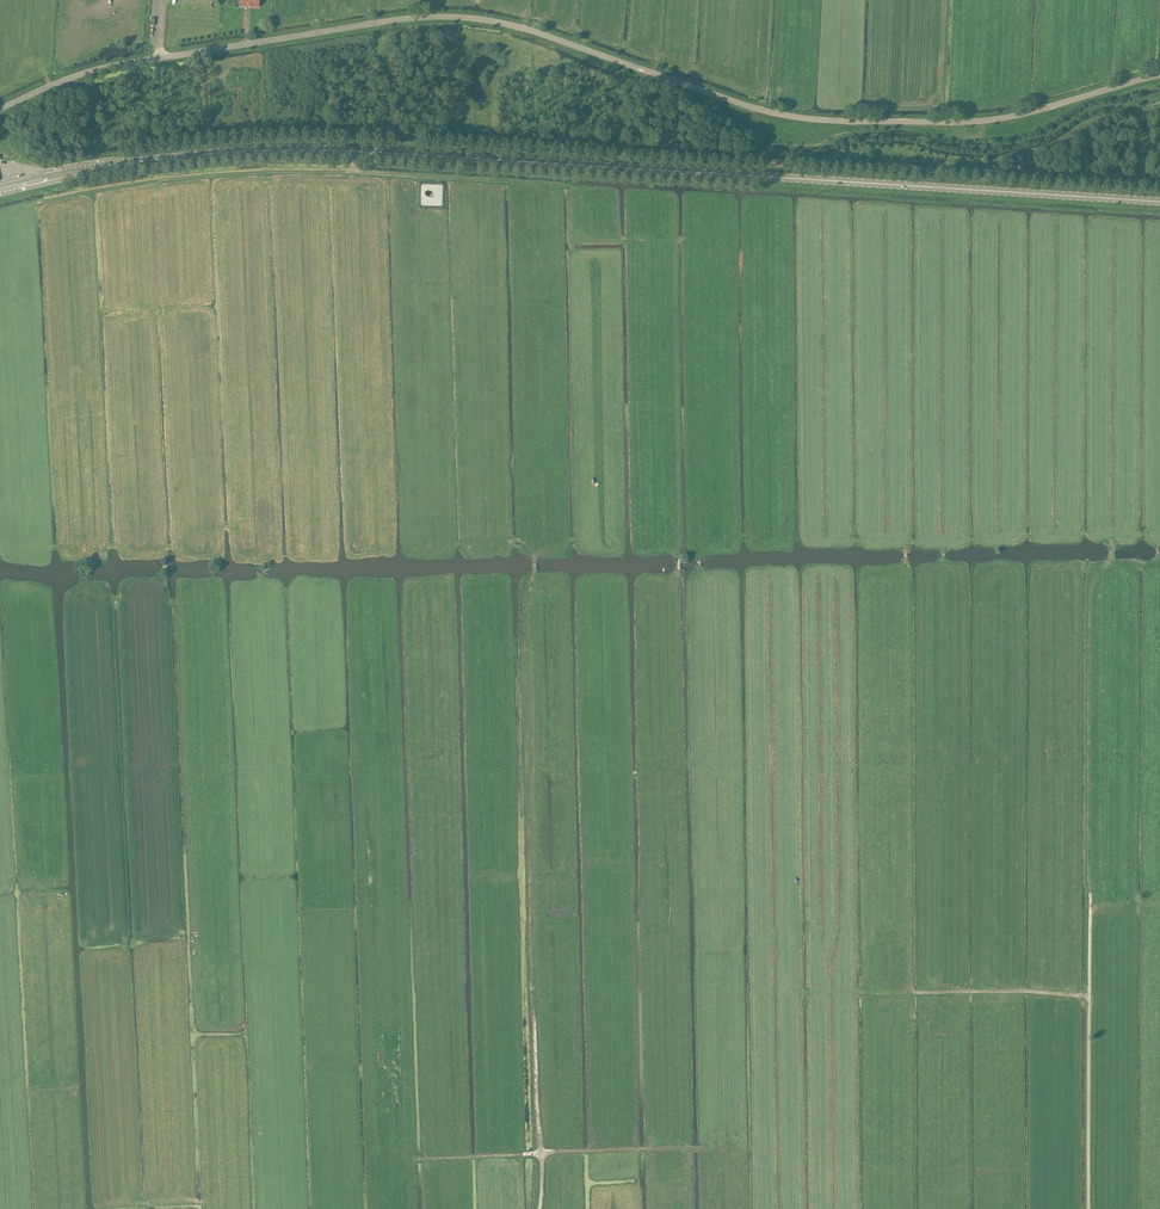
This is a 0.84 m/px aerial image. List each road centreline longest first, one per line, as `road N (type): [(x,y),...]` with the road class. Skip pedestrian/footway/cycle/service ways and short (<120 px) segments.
road 1 (unclassified): [(0,109),(101,69),(441,18),(513,26),(810,120),(982,121),(1159,74)]
road 2 (primary): [(1159,201),(353,151),(190,155),(99,168)]
road 3 (track): [(24,299),(18,208),(180,177),(353,170),(572,187),(573,239),(690,240),(692,290)]
road 4 (track): [(849,541),(953,544),(1088,533),(1112,542),(1113,561),(1093,578),(1088,997)]
road 5 (track): [(708,1062),(701,1147),(415,1159)]
road 6 (track): [(801,996),(1088,997)]
road 7 (track): [(1088,997),(1088,1208)]
road 8 (track): [(232,1024),(259,1030),(263,1208)]
road 9 (track): [(165,556),(165,545),(105,545),(89,553),(0,543)]

